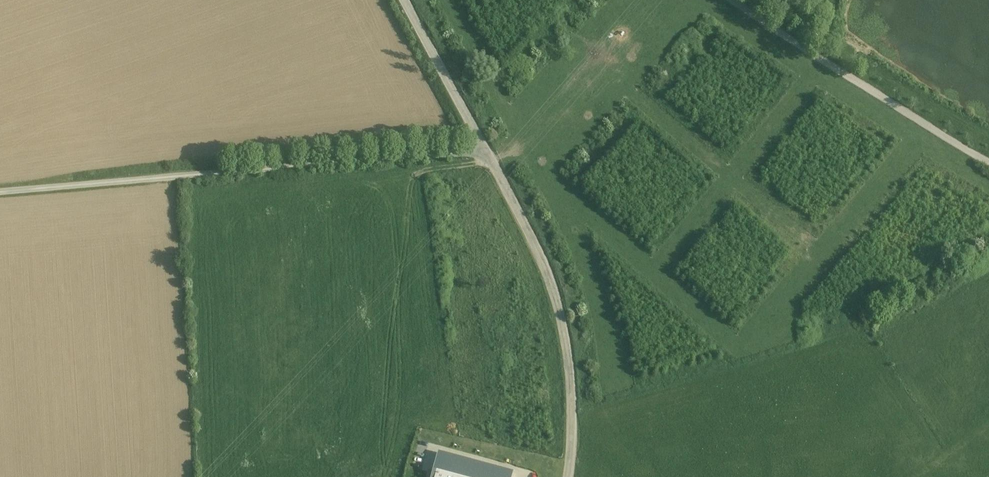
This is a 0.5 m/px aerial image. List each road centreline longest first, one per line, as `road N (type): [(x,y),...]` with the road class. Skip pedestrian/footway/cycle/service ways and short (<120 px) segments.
road 1 (unclassified): [(487,151),(0,193)]
road 2 (unclassified): [(487,151),(543,260),(565,329),(567,476)]
road 3 (track): [(737,0),(988,163)]
road 4 (unclassified): [(404,0),(487,151)]

